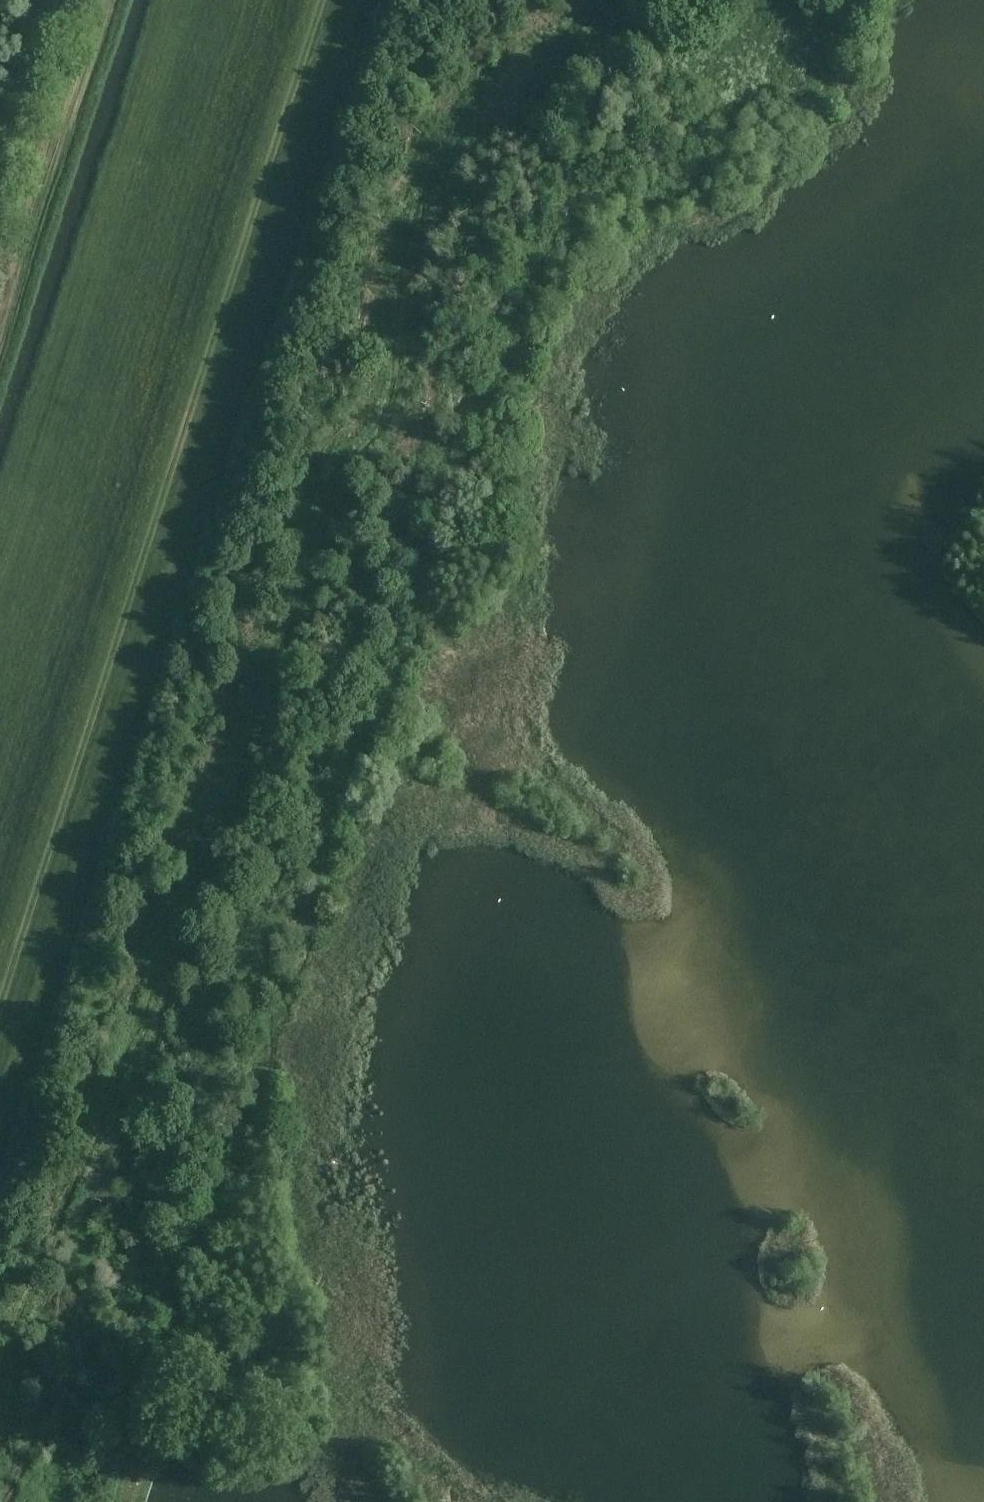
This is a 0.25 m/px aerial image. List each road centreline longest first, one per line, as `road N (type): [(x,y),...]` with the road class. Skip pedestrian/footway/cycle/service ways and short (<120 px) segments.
road 1 (track): [(584,0),(505,74),(437,197),(401,314),(395,396),(338,475),(0,1399)]
road 2 (track): [(107,0),(0,337)]

